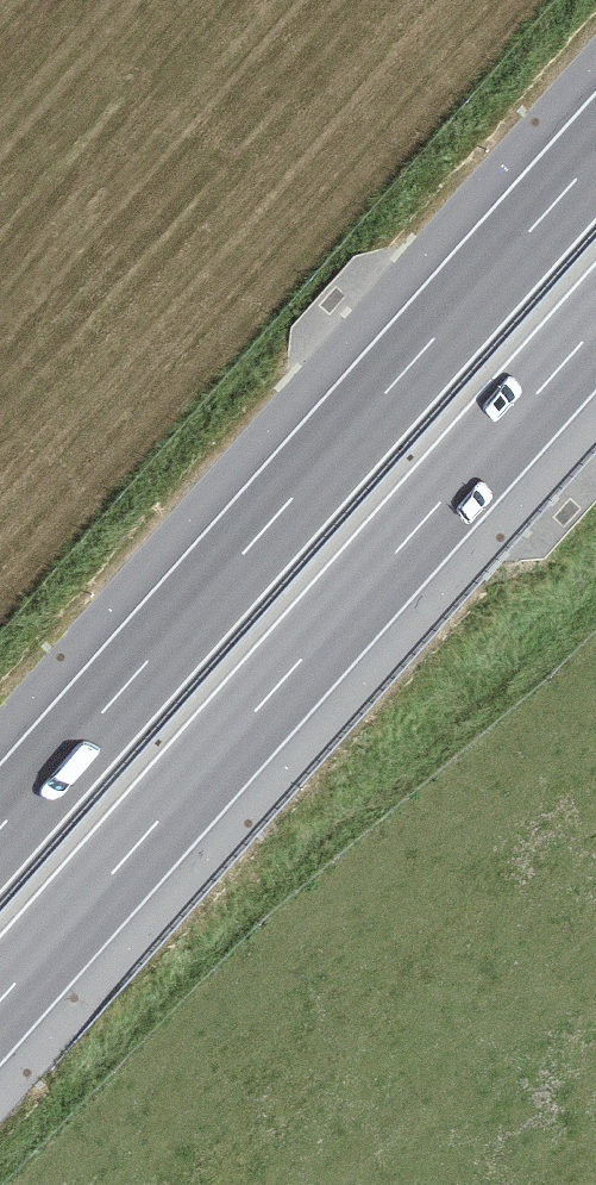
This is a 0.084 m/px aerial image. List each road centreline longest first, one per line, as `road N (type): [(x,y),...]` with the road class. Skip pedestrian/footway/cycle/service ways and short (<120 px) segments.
road 1 (motorway): [(0,1005),(595,331)]
road 2 (motorway): [(595,155),(0,827)]

